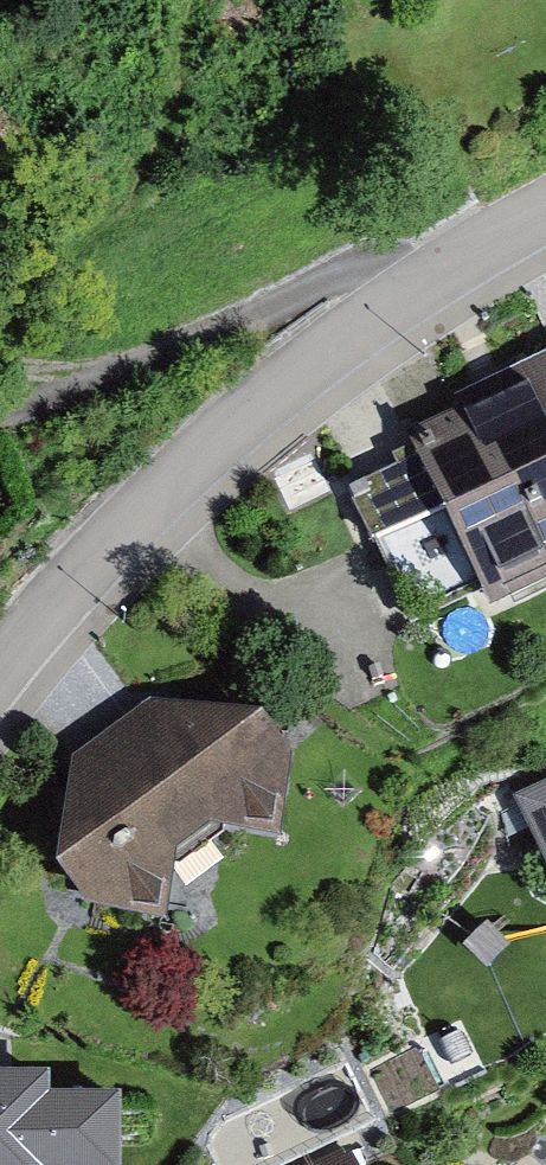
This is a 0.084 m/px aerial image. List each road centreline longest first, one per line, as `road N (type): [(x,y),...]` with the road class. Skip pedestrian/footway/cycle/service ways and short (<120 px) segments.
road 1 (residential): [(0,666),(119,529),(233,424),(395,302),(545,212)]
road 2 (track): [(395,302),(372,272),(339,274),(140,361),(0,361)]

